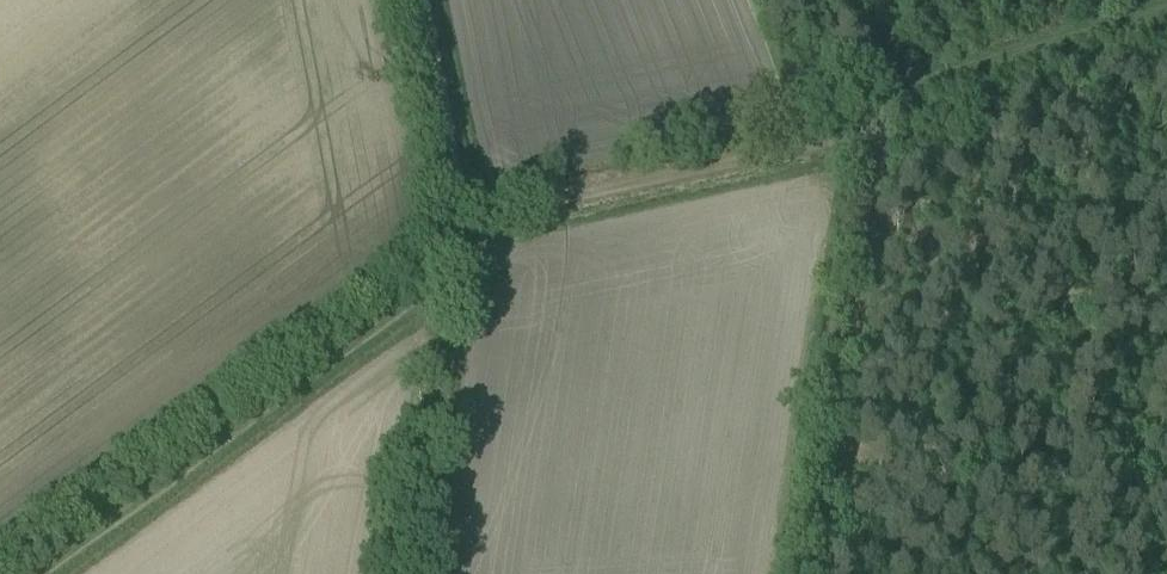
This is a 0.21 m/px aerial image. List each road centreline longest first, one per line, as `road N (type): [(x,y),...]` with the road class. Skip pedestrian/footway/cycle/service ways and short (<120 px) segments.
road 1 (track): [(465,206),(444,269),(413,300),(38,573)]
road 2 (track): [(819,573),(883,163),(868,125)]
road 3 (track): [(465,206),(531,201),(868,125)]
road 4 (track): [(444,269),(403,573)]
road 5 (track): [(423,0),(465,206)]

